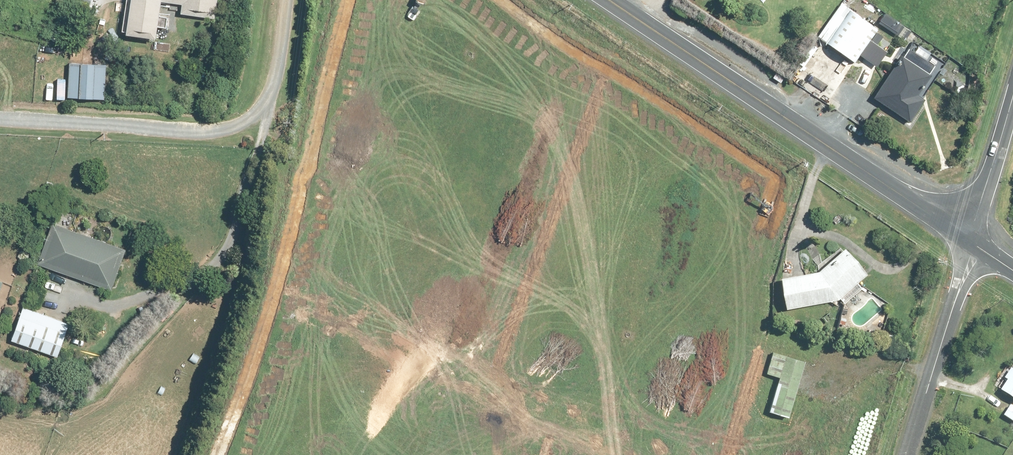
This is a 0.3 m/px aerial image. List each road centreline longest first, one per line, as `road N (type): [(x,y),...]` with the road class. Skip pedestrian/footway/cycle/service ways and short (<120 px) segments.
road 1 (residential): [(435,77),(492,97),(816,321),(820,341),(780,454)]
road 2 (unclassified): [(612,0),(971,241)]
road 3 (residential): [(348,354),(678,454)]
road 4 (residential): [(348,354),(435,77)]
road 5 (unknown): [(585,161),(522,407)]
road 6 (unclassified): [(908,454),(971,241)]
road 7 (unclassified): [(971,241),(1012,98)]

